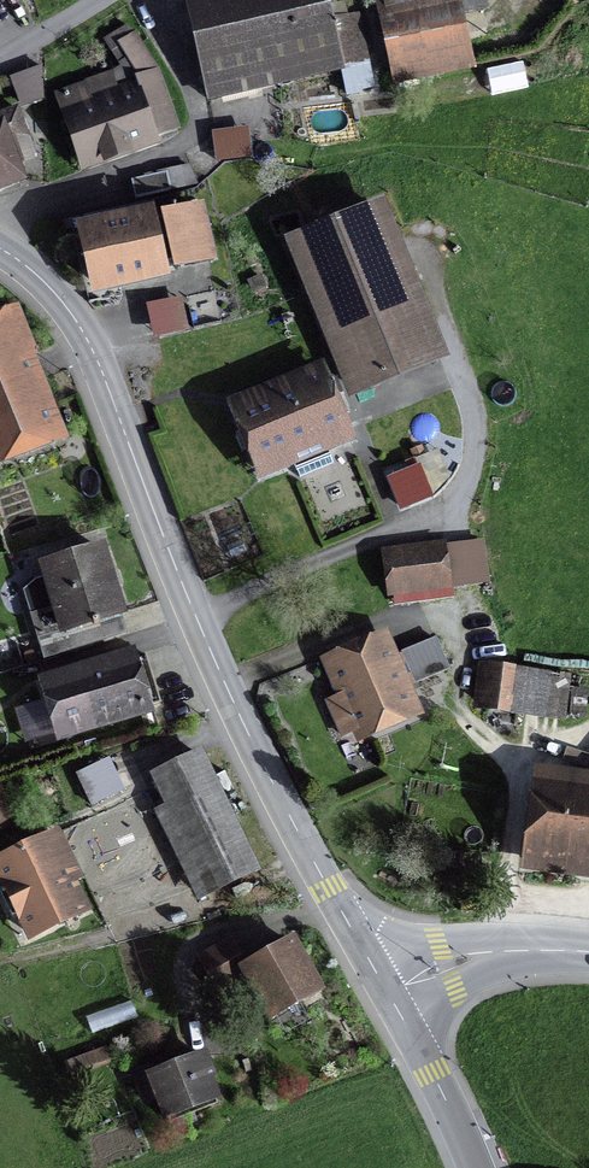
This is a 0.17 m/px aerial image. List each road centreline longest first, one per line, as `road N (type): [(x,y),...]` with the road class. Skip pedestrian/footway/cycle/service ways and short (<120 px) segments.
road 1 (tertiary): [(388,994),(324,886),(193,619),(84,339),(46,286),(0,251)]
road 2 (tertiary): [(588,954),(476,955),(388,994)]
road 3 (tertiary): [(388,994),(475,1167)]

